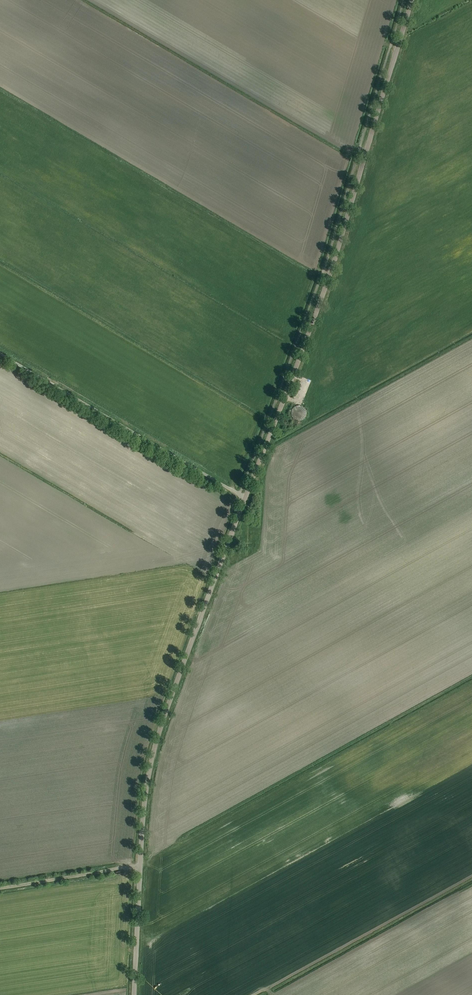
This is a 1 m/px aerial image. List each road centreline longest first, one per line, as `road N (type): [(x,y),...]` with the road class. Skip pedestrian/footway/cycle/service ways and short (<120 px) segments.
road 1 (tertiary): [(245,498),(332,269),(411,0)]
road 2 (tertiary): [(134,994),(152,758),(245,498)]
road 3 (unclassified): [(245,498),(0,354)]
road 4 (track): [(140,866),(0,888)]

